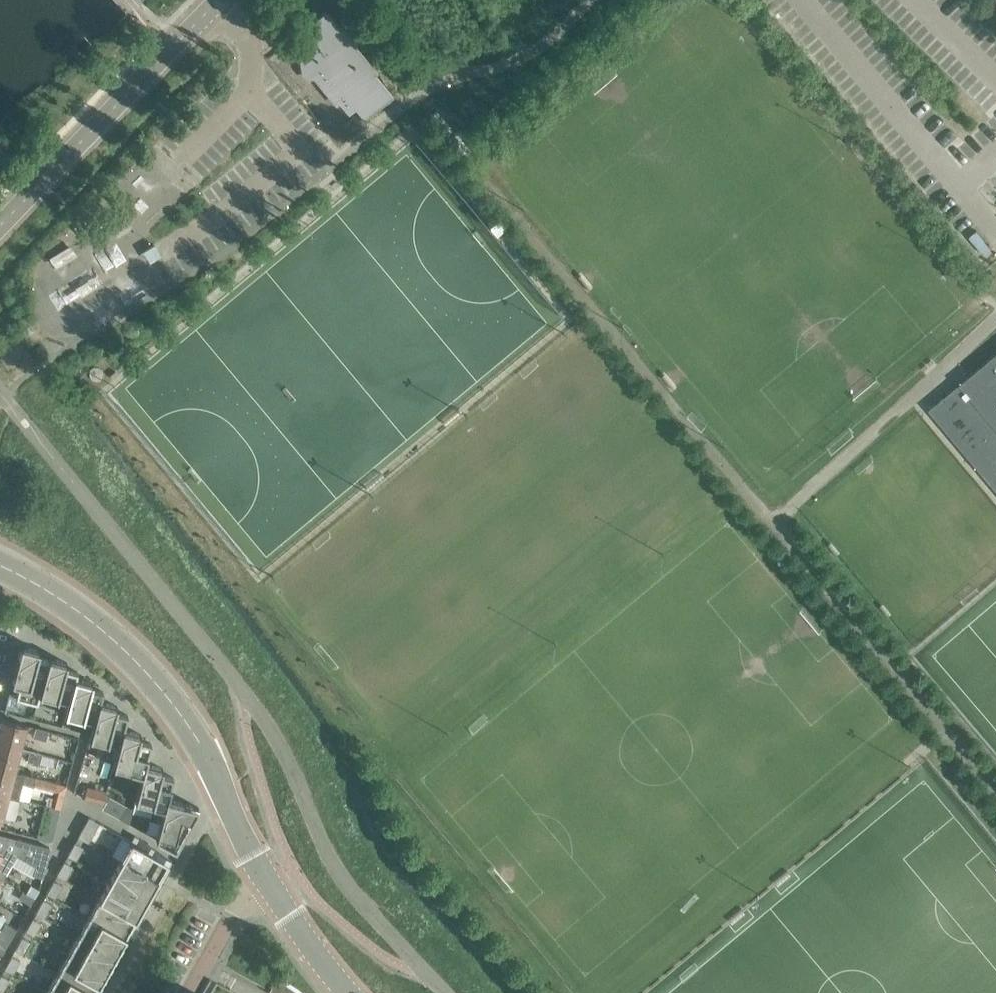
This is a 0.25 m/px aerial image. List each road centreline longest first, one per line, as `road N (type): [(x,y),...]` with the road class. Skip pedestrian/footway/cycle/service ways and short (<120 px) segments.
road 1 (tertiary): [(270,881),(210,760),(135,656),(0,565)]
road 2 (residential): [(0,231),(214,0)]
road 3 (residential): [(192,992),(234,916),(270,881)]
road 4 (tertiary): [(346,992),(270,881)]

